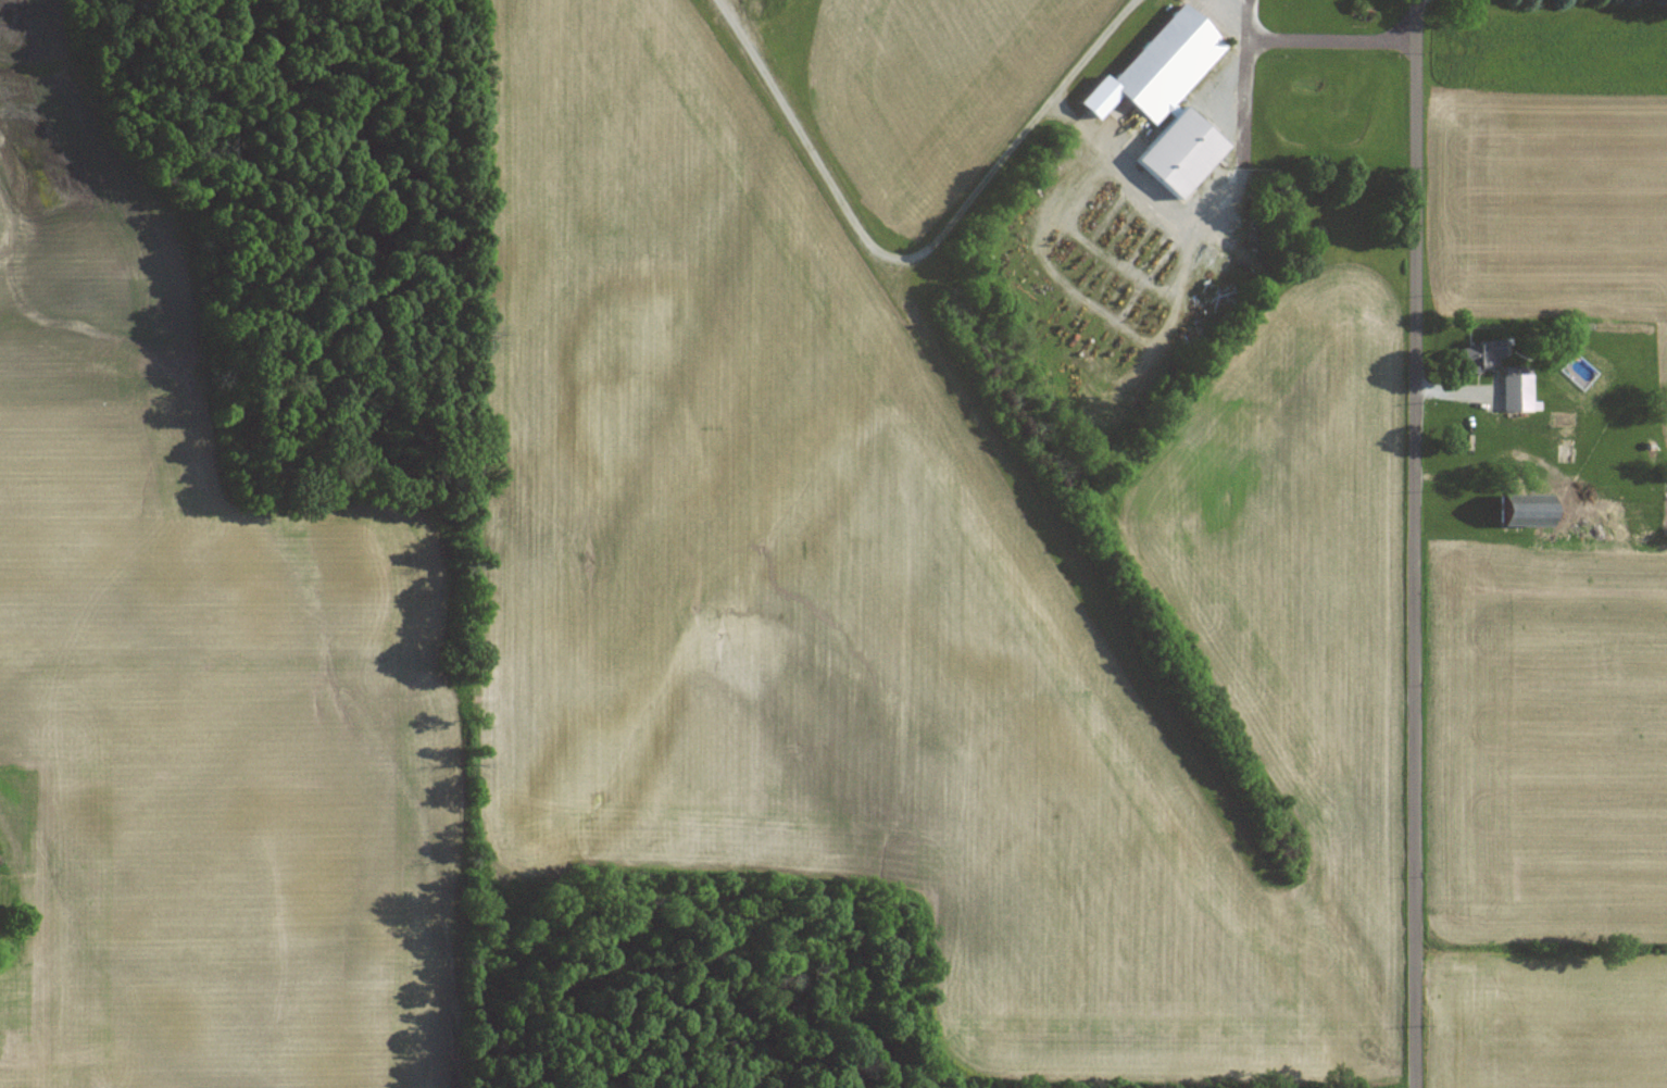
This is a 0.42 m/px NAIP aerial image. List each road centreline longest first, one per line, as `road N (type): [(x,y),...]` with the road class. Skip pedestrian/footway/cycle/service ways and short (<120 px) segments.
road 1 (residential): [(1419,0),(1422,1087)]

